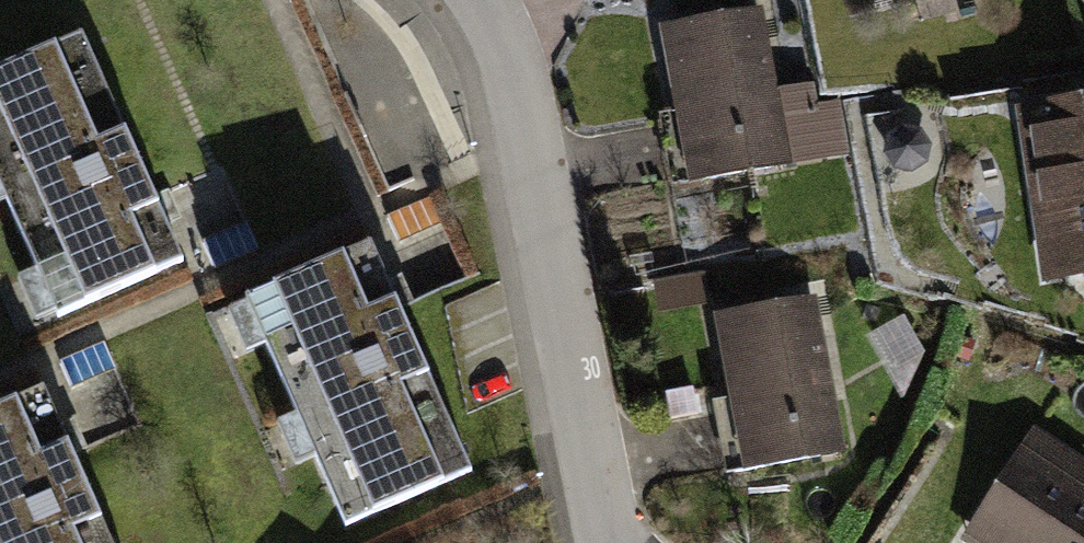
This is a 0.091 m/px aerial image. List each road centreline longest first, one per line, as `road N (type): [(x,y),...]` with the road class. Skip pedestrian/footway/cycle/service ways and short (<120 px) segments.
road 1 (residential): [(482,0),(532,142),(623,542)]

